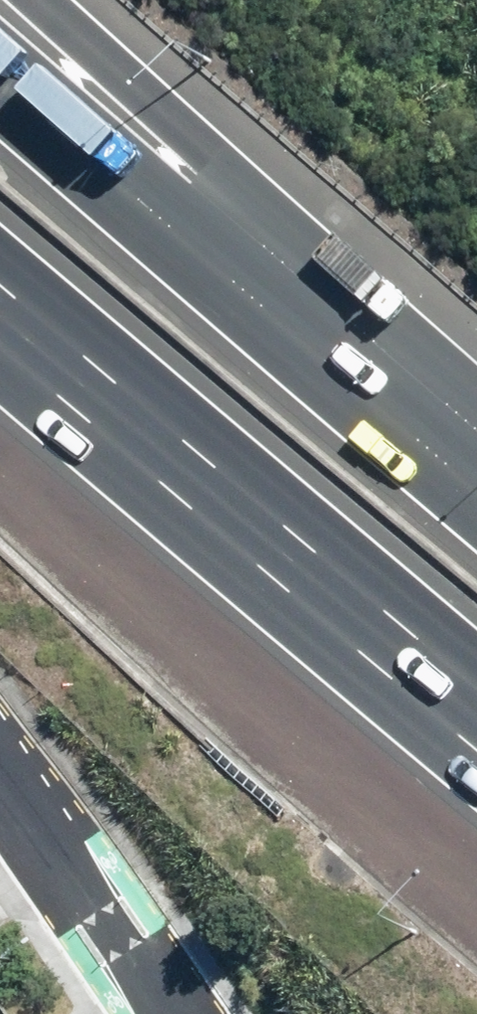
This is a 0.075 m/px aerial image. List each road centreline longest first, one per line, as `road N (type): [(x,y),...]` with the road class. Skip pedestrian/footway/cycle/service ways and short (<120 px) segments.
road 1 (motorway): [(0,95),(476,500)]
road 2 (motorway): [(476,686),(0,284)]
road 3 (motorway): [(35,0),(476,394)]
road 4 (residential): [(0,780),(159,1013)]

